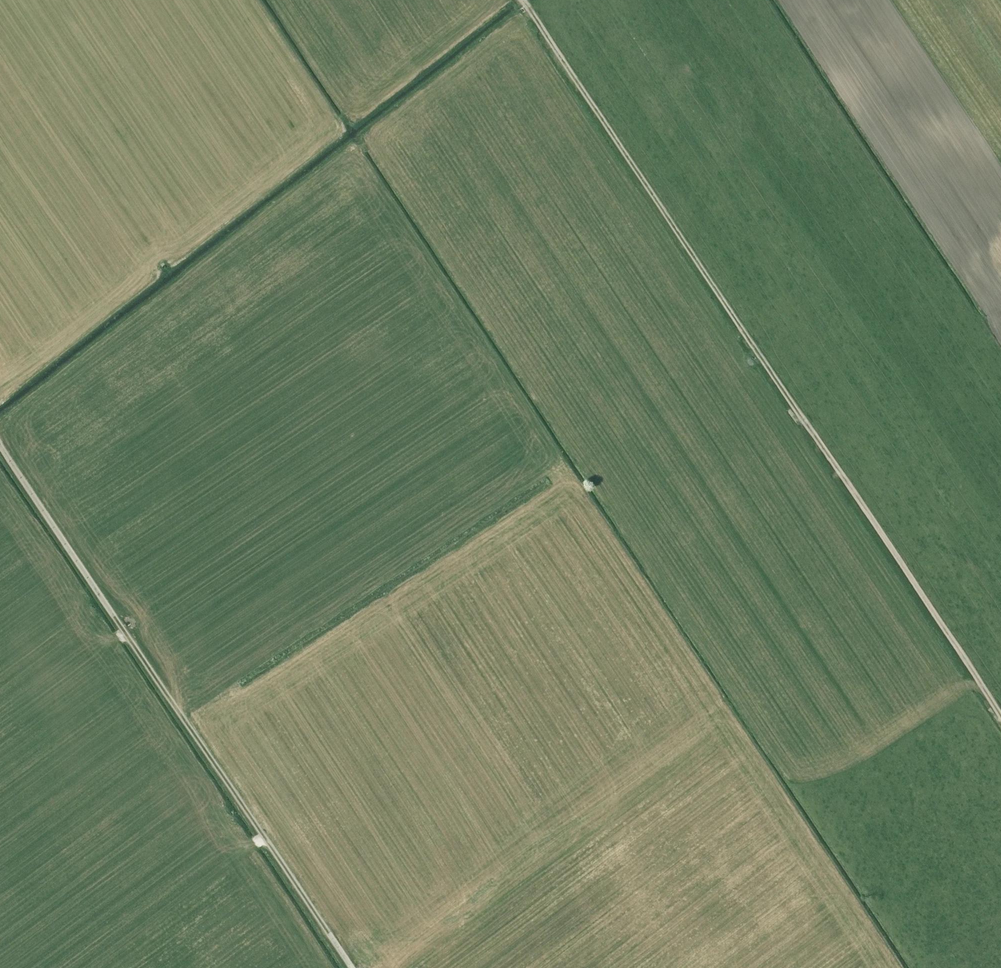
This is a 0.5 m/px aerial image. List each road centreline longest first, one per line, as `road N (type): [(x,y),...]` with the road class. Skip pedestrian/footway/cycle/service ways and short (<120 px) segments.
road 1 (track): [(1000,718),(522,0)]
road 2 (track): [(352,967),(0,447)]

